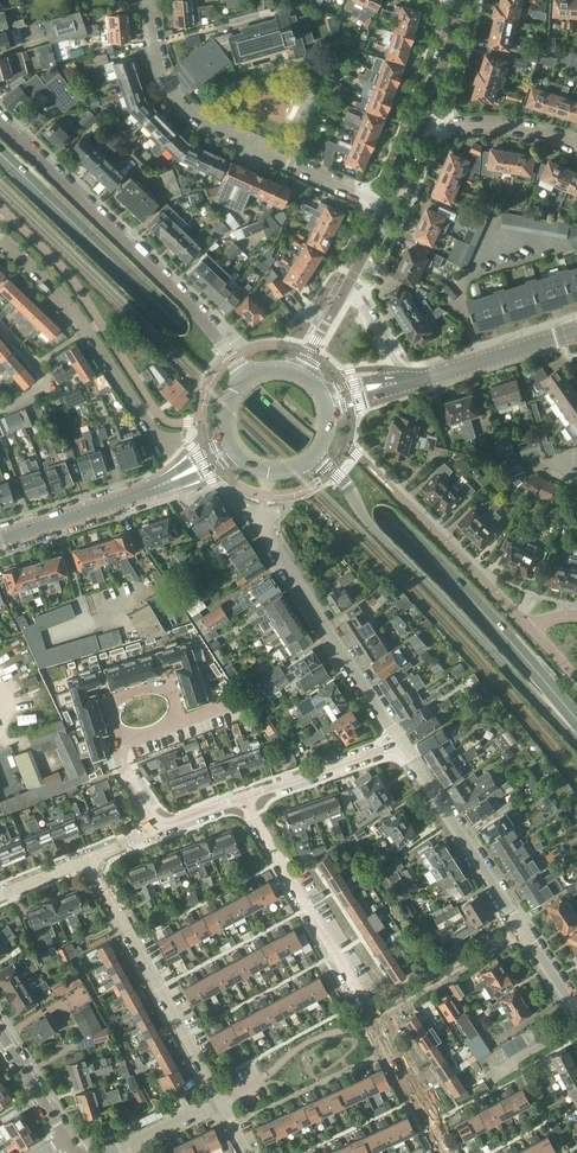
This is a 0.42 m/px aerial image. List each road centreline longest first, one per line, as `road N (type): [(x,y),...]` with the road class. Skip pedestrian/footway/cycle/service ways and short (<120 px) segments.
road 1 (secondary): [(0,163),(376,506),(576,721)]
road 2 (secondary): [(315,458),(576,740)]
road 3 (tertiary): [(246,378),(182,296),(0,122)]
road 4 (residential): [(387,207),(199,120),(165,79),(150,0)]
road 5 (residential): [(221,1100),(86,861)]
road 6 (residential): [(400,743),(266,528),(266,507)]
road 7 (residential): [(576,616),(531,628),(383,480)]
road 8 (residential): [(244,799),(371,1021)]
road 9 (residential): [(523,930),(400,743)]
road 10 (residential): [(118,750),(182,720),(170,682),(106,702)]
road 11 (residential): [(523,930),(371,1021)]
road 12 (residential): [(400,743),(244,799)]
road 13 (residential): [(426,118),(531,130),(576,146)]
road 14 (secondary): [(430,375),(576,332)]
road 15 (tertiary): [(0,539),(144,493)]
road 16 (residential): [(87,331),(166,444)]
road 17 (residential): [(0,237),(87,331)]
road 18 (residential): [(67,1138),(0,1032)]
road 19 (tertiary): [(426,118),(461,0)]

